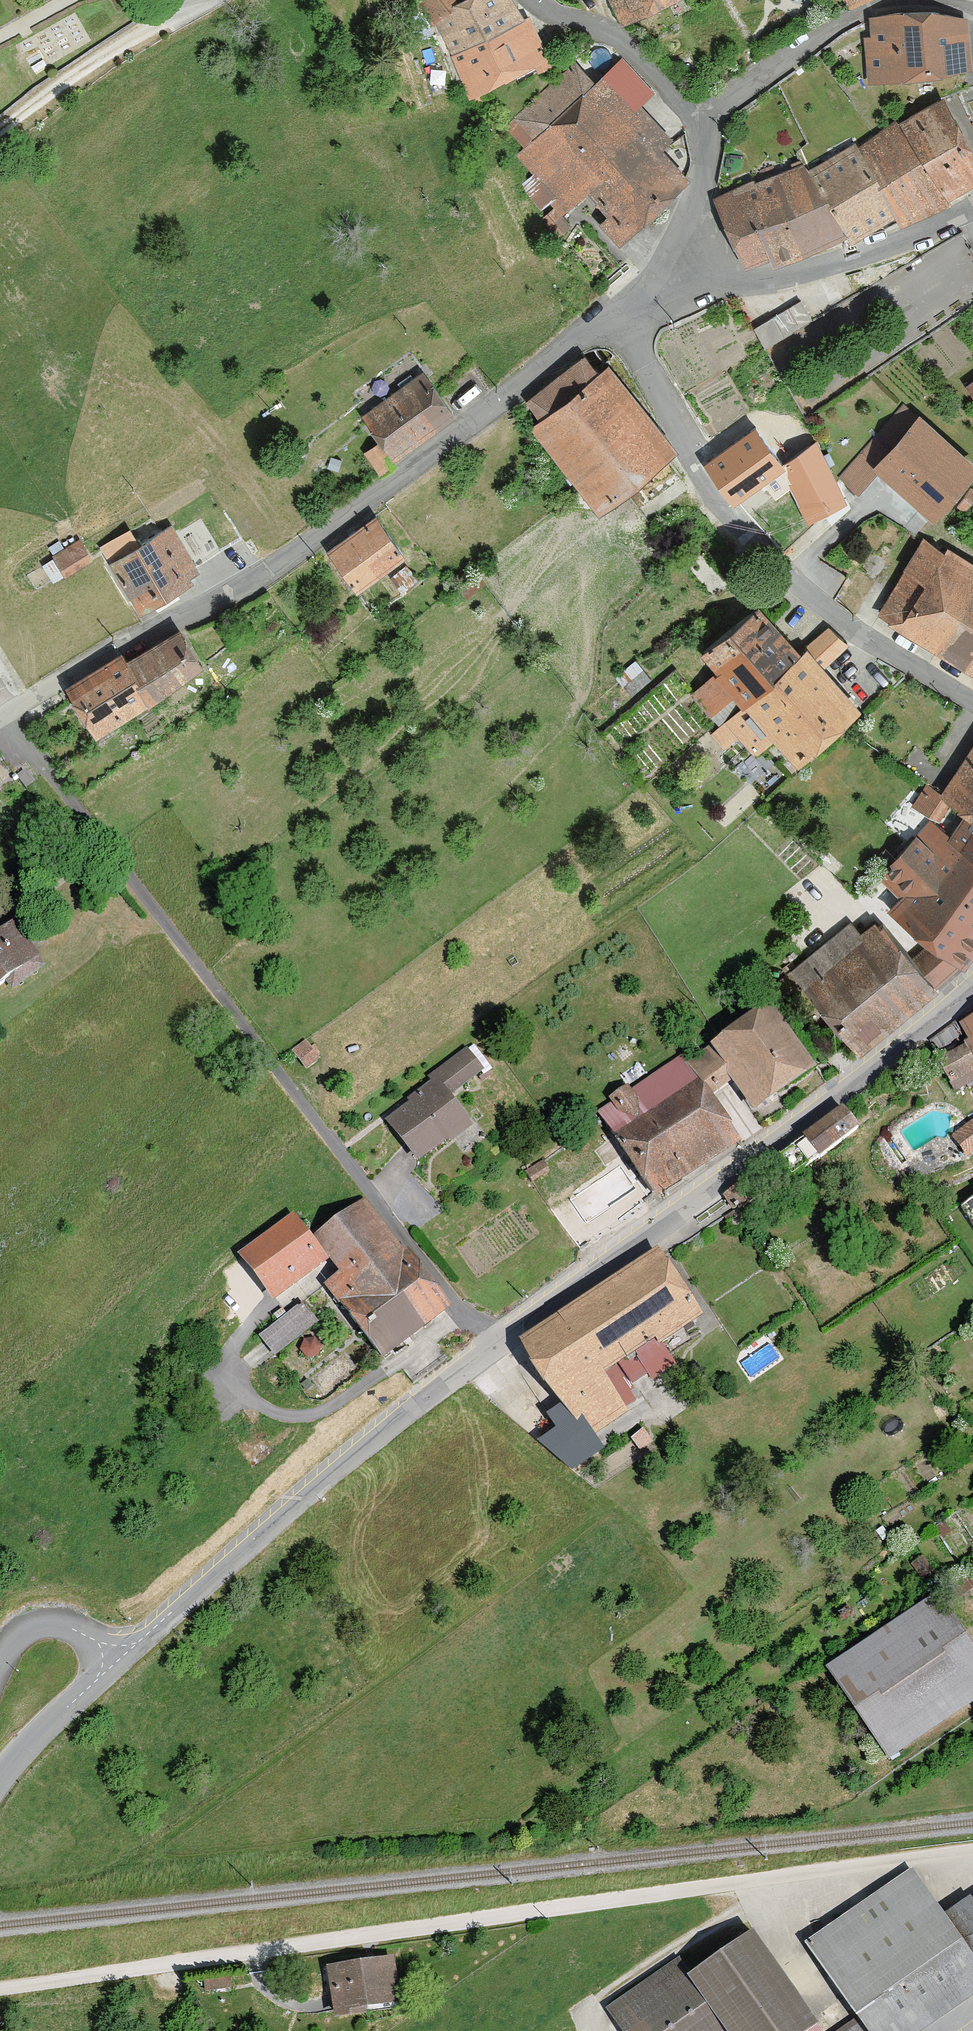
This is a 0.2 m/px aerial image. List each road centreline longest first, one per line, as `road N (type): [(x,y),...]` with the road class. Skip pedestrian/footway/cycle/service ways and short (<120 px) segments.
road 1 (residential): [(0,1988),(972,1850)]
road 2 (residential): [(488,1348),(8,713)]
road 3 (residential): [(8,713),(103,650),(236,591),(295,554),(619,312)]
road 4 (tertiary): [(488,1348),(972,990)]
road 5 (residential): [(619,312),(698,472),(782,574),(873,643),(972,700)]
road 6 (tertiary): [(118,1660),(386,1425),(488,1348)]
road 7 (residential): [(972,210),(776,278),(699,280),(665,266)]
road 8 (residential): [(893,0),(849,18),(700,120)]
road 9 (residential): [(700,120),(613,33),(534,0)]
road 10 (track): [(0,126),(174,15)]
road 11 (tertiary): [(0,1782),(36,1737),(118,1660)]
road 12 (residential): [(665,266),(698,193),(700,120)]
road 13 (residential): [(118,1660),(71,1628),(47,1623),(22,1632),(0,1664)]

